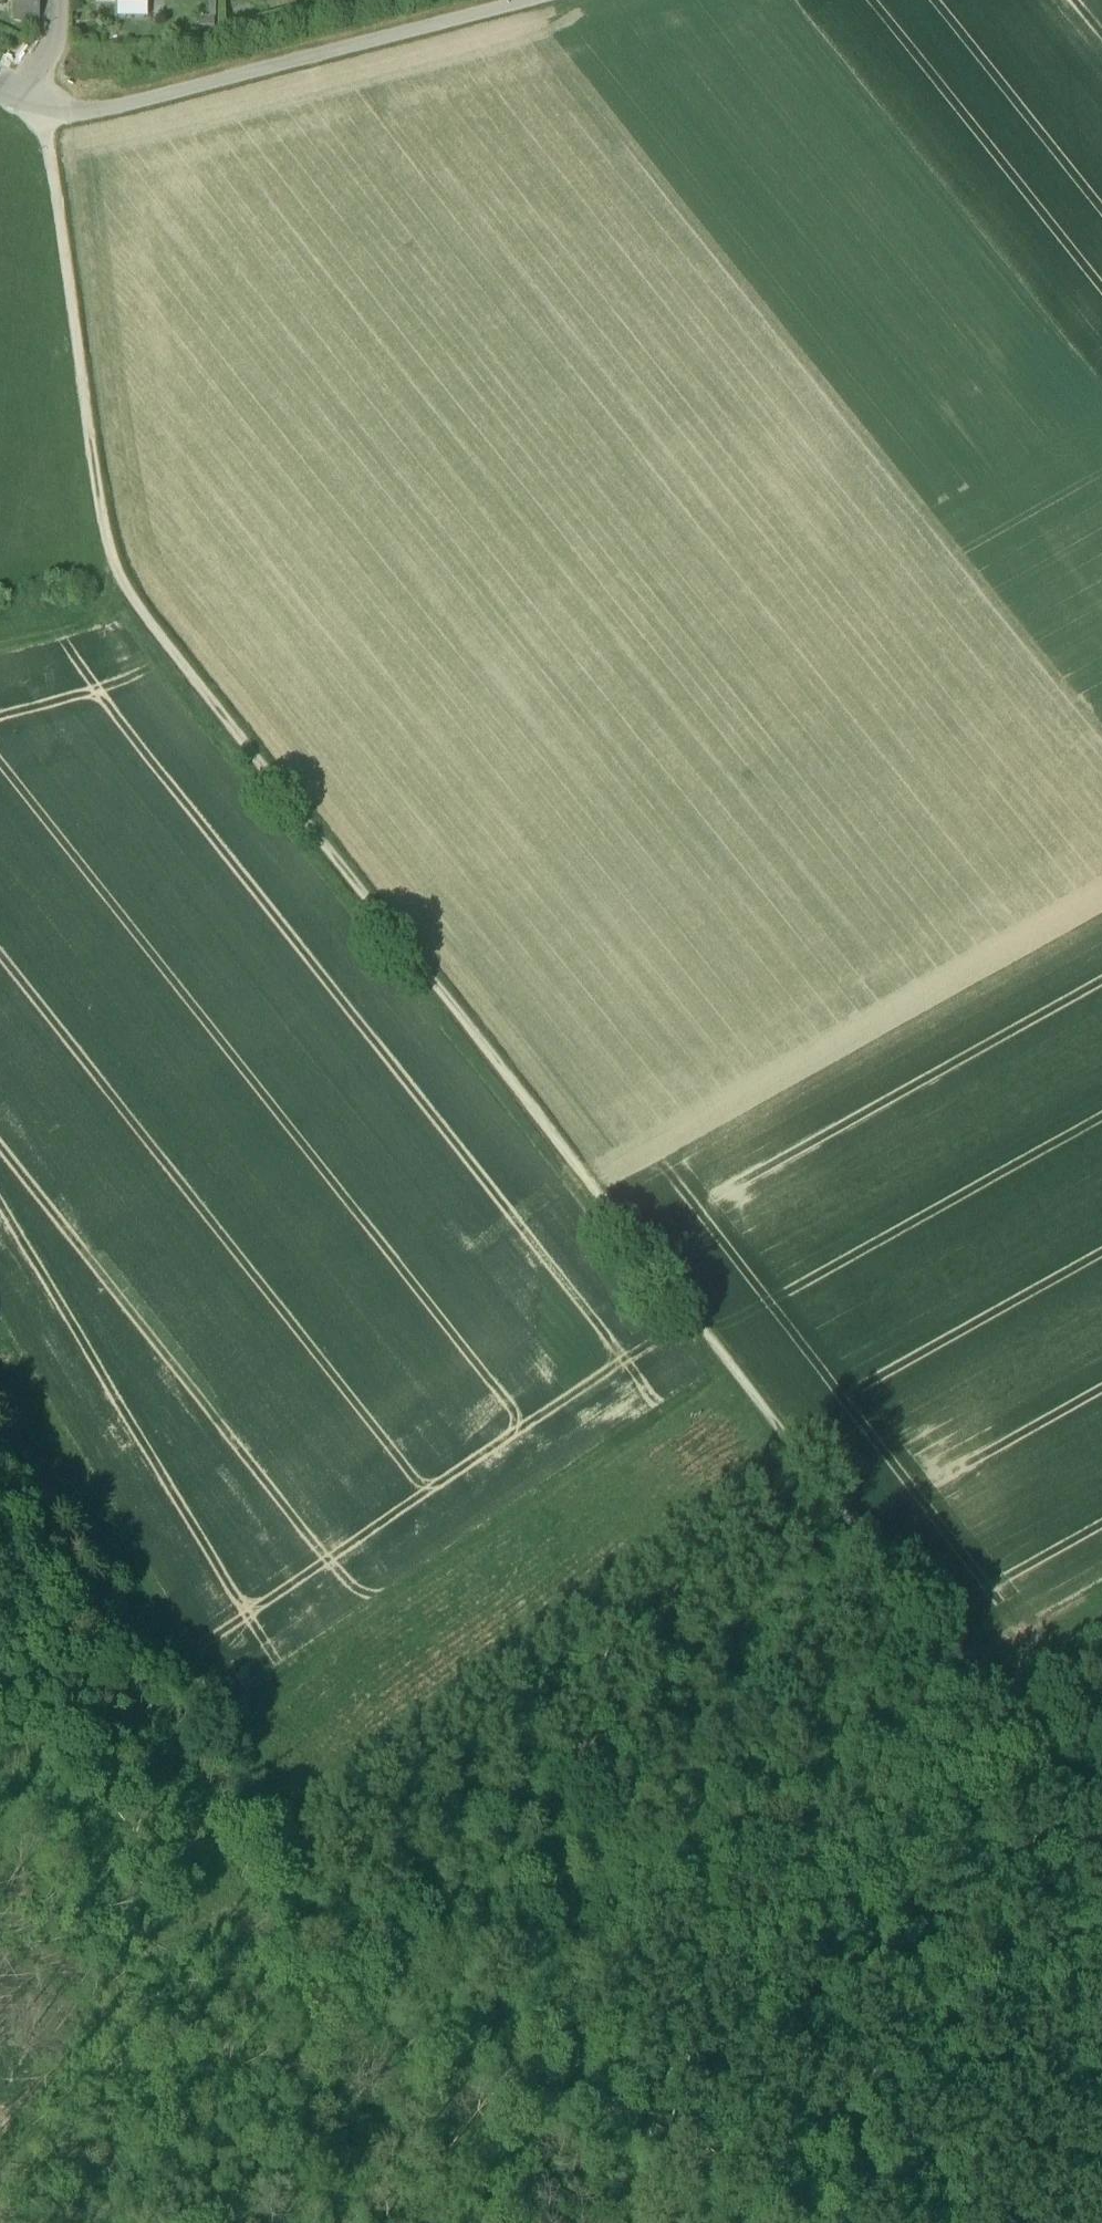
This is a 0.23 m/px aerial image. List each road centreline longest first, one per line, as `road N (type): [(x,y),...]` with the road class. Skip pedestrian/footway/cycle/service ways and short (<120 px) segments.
road 1 (track): [(49,112),(110,107),(525,0)]
road 2 (track): [(177,1678),(0,1364)]
road 3 (track): [(0,630),(103,605),(125,585)]

